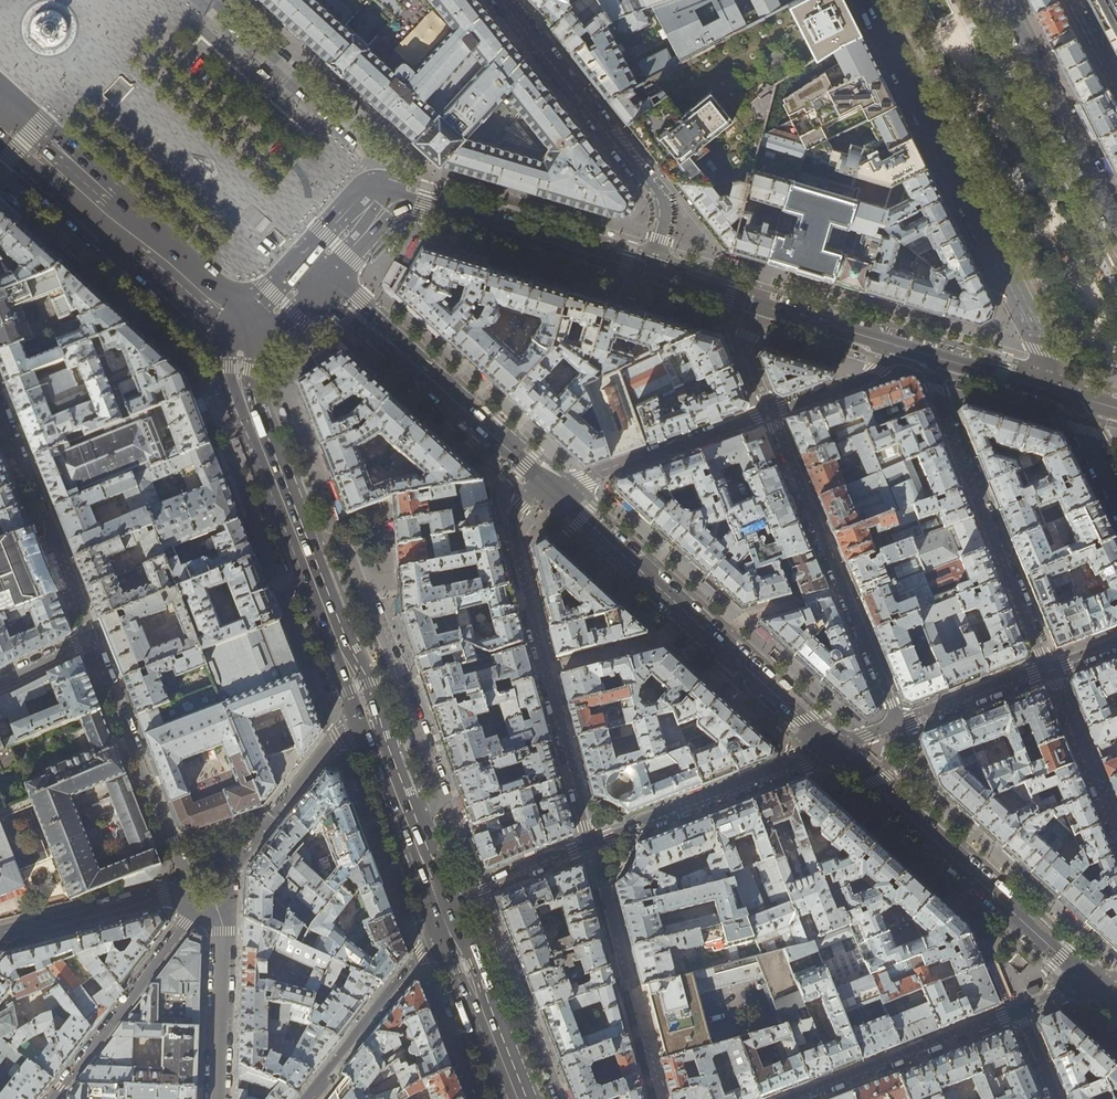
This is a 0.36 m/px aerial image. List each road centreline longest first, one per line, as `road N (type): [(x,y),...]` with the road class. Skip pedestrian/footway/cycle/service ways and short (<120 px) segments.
road 1 (primary): [(441,901),(242,396),(237,369),(245,329)]
road 2 (tertiary): [(866,0),(1070,397)]
road 3 (secondary): [(836,750),(552,489)]
road 4 (residential): [(591,843),(512,525),(521,505),(552,489)]
road 5 (primary): [(313,270),(383,193),(648,270)]
road 6 (residential): [(898,725),(770,413)]
road 7 (residential): [(930,354),(1048,669)]
road 8 (residential): [(648,270),(664,221),(660,199),(506,0)]
road 9 (secondary): [(552,489),(313,270)]
road 10 (primary): [(0,119),(245,329)]
road 11 (secondary): [(877,787),(1080,973)]
road 12 (residential): [(91,640),(186,885)]
road 13 (residential): [(836,750),(591,843)]
road 14 (tertiary): [(1116,226),(1005,0)]
road 15 (residential): [(0,412),(91,640)]
road 16 (residential): [(1020,1011),(793,1098)]
road 17 (residential): [(305,1098),(431,940),(441,901)]
road 18 (residential): [(770,413),(552,489)]
road 19 (residential): [(196,907),(57,1091)]
road 20 (primary): [(518,1098),(441,901)]
road 21 (residential): [(214,907),(223,926),(217,1098)]
road 22 (residential): [(186,885),(0,934)]
road 23 (residential): [(1048,669),(1116,833)]
road 24 (residential): [(591,843),(441,901)]
road 25 (residential): [(1048,669),(898,725)]
road 26 (residential): [(901,346),(887,369),(770,413)]
road 27 (primary): [(758,303),(901,346)]
road 28 (primary): [(930,354),(1070,397)]
road 29 (residential): [(629,983),(591,843)]

